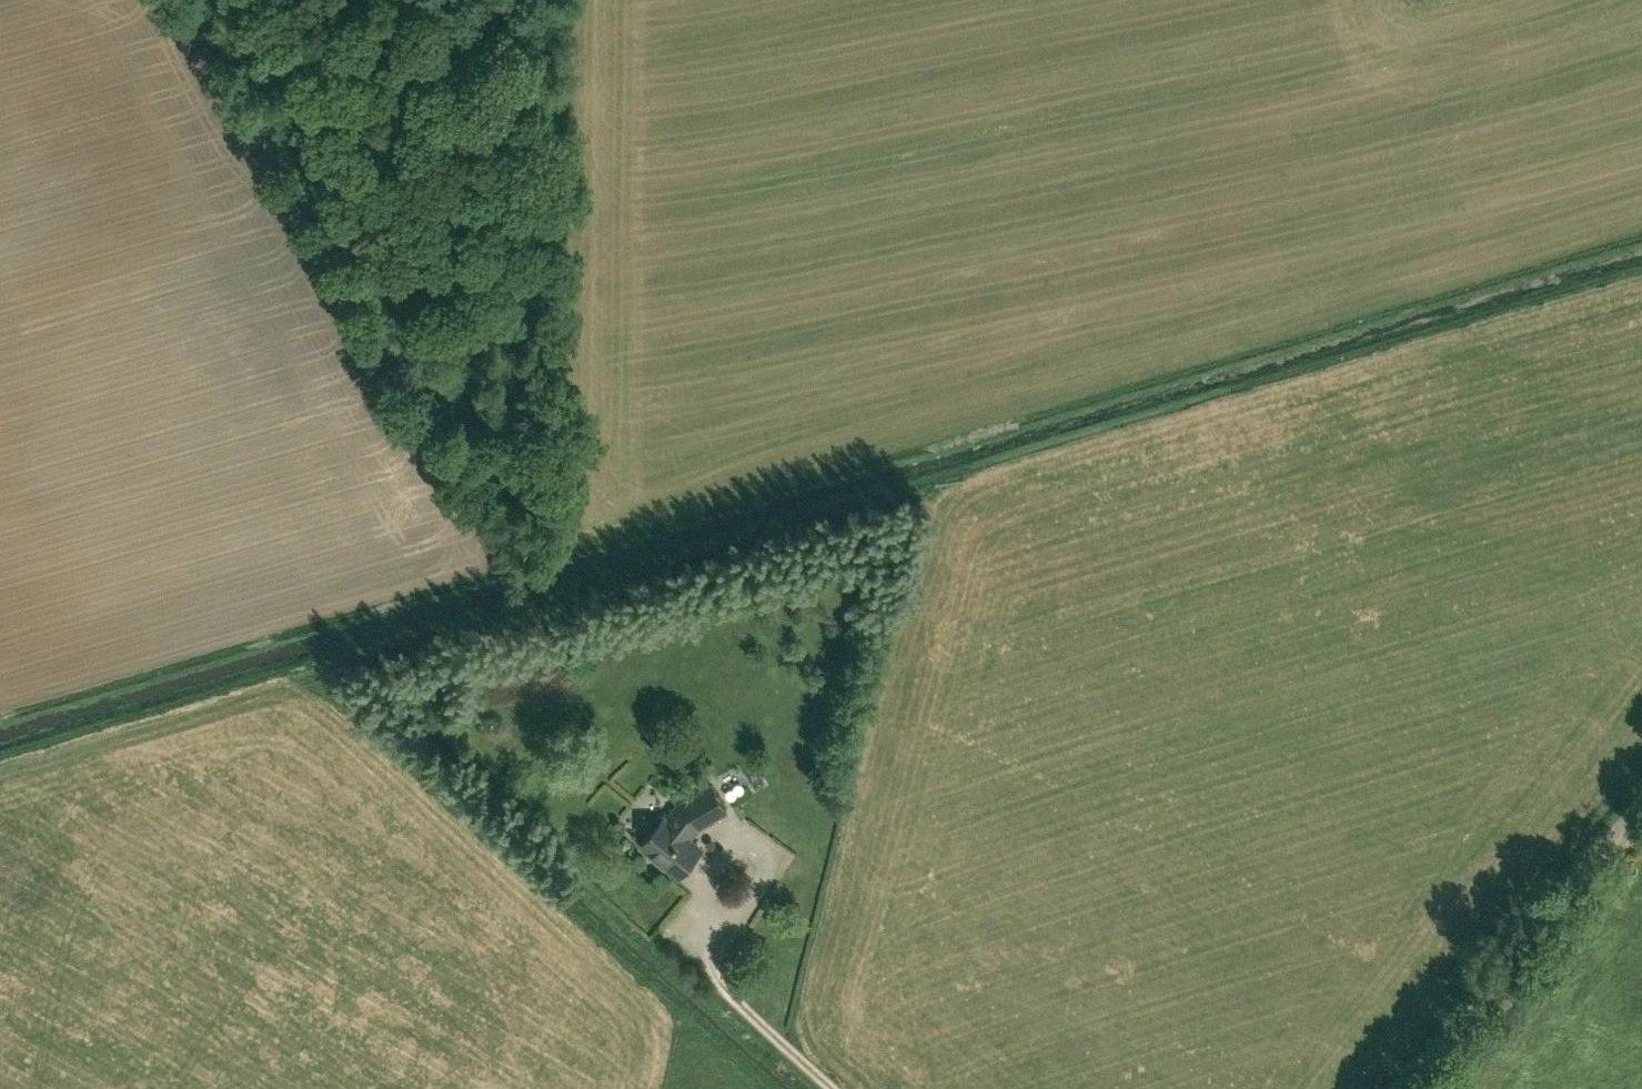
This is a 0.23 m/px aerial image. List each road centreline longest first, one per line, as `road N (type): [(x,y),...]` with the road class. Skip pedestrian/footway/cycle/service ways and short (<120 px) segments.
road 1 (unclassified): [(1410,1088),(1641,806)]
road 2 (track): [(837,1088),(714,974)]

